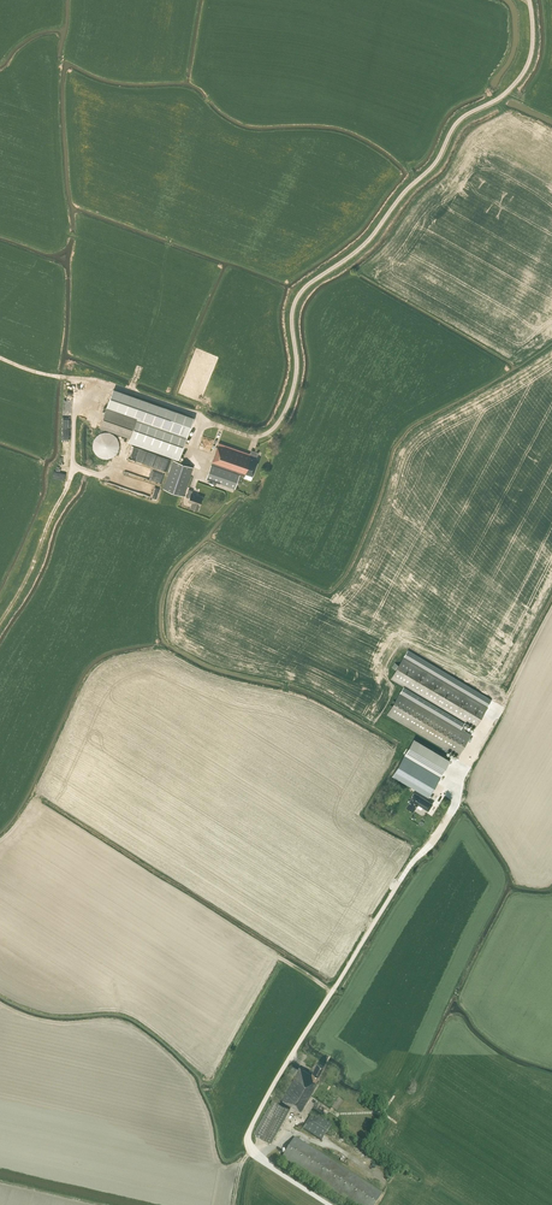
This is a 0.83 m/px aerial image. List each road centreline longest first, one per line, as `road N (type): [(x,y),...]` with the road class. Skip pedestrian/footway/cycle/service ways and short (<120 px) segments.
road 1 (track): [(190,456),(203,419),(85,379),(70,480),(0,623)]

